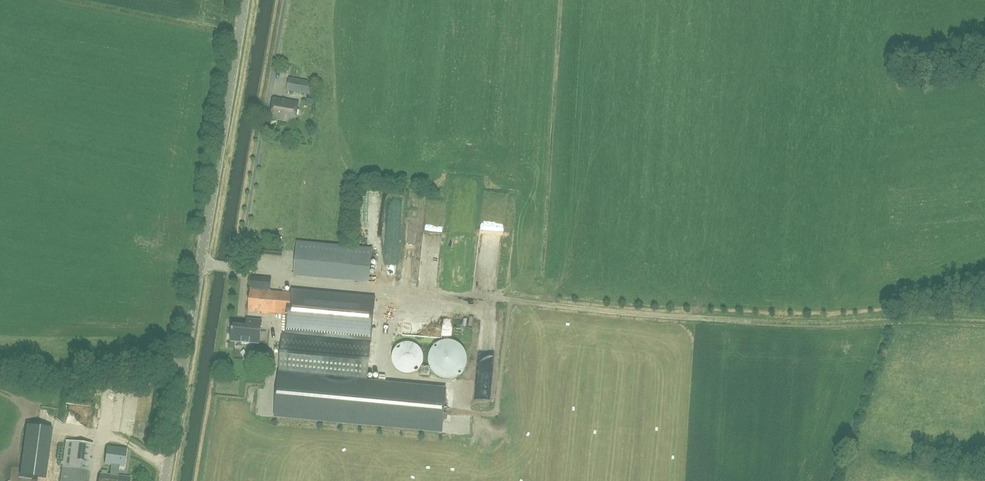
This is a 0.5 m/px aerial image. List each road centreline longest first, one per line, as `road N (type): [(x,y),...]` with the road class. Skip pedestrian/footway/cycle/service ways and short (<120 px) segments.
road 1 (tertiary): [(162,480),(248,0)]

